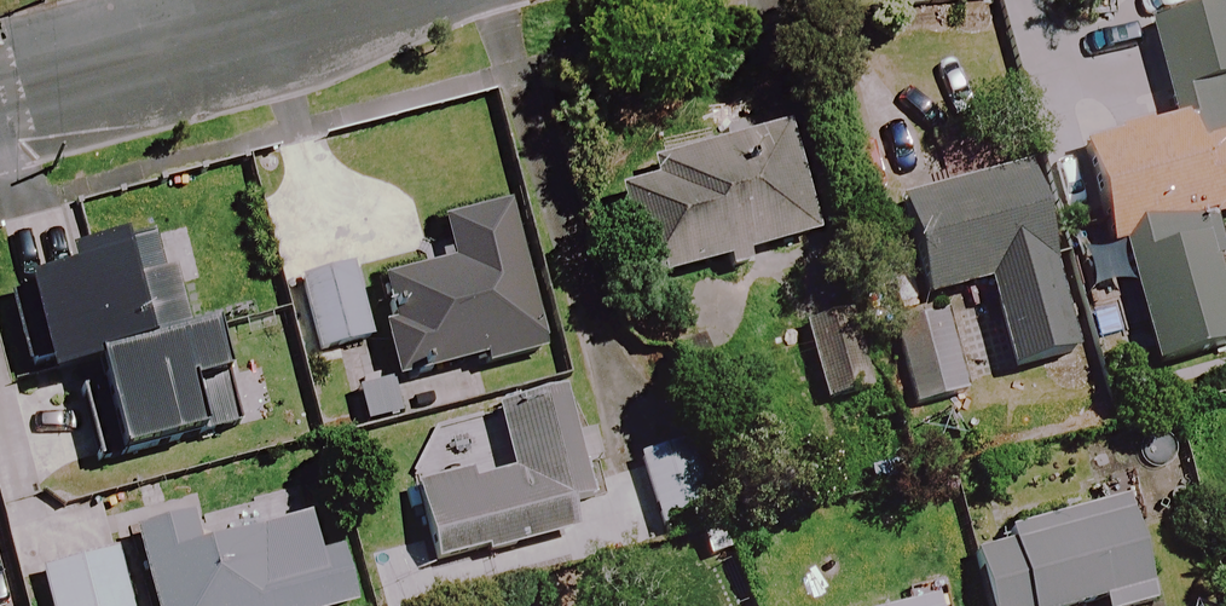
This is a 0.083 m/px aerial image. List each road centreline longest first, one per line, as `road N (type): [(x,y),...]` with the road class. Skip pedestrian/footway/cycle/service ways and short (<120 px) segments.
road 1 (residential): [(0,95),(323,0)]

